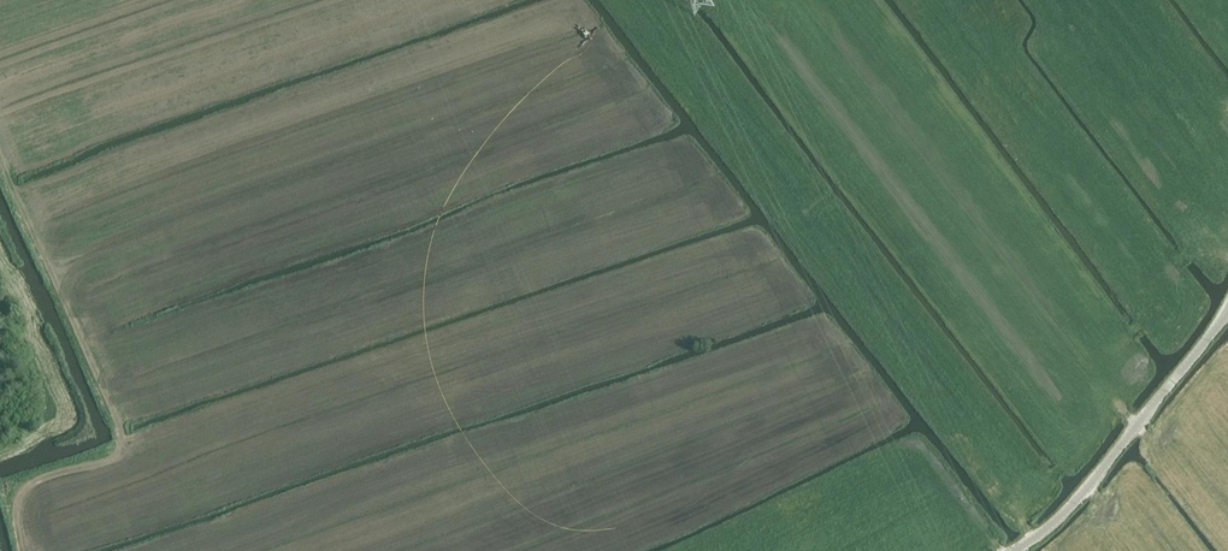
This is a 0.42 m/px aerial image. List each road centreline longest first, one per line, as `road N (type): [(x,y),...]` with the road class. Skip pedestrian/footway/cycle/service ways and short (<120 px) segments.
road 1 (track): [(0,152),(126,439),(117,454),(22,487),(15,500),(21,550)]
road 2 (tertiary): [(1017,550),(1071,506),(1227,311)]

